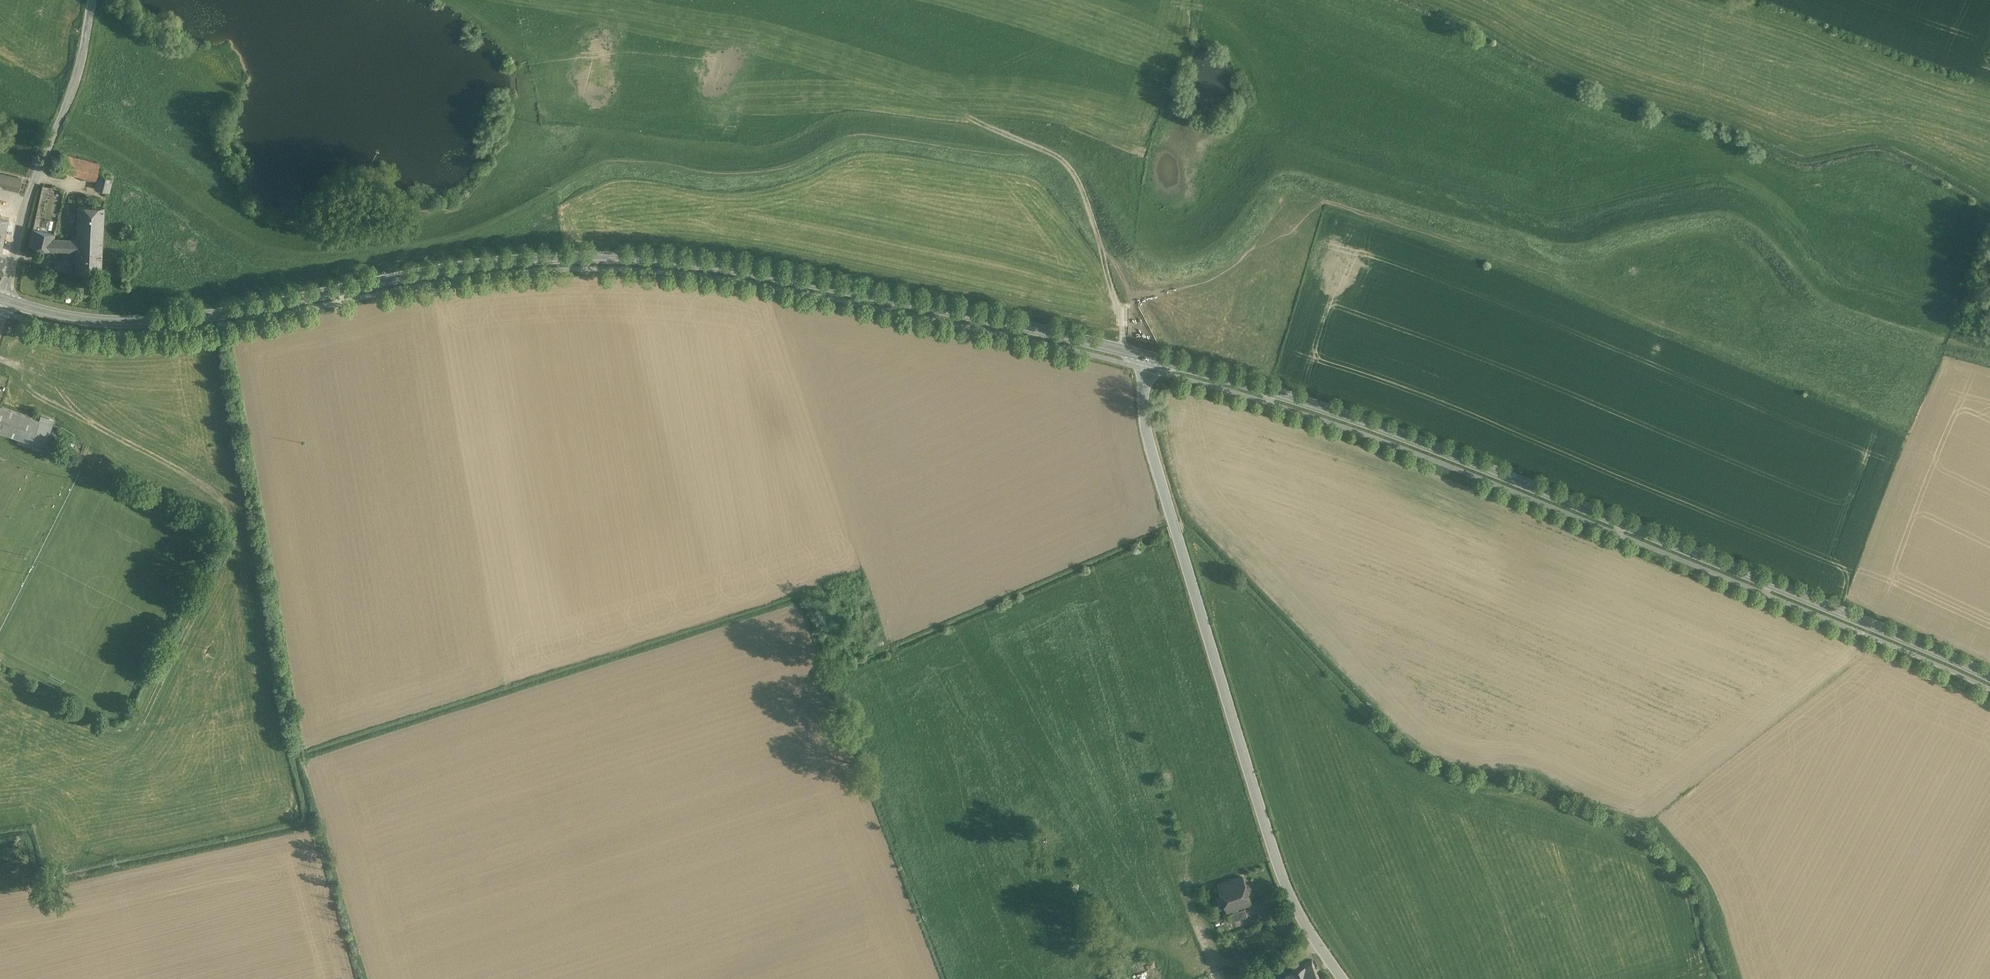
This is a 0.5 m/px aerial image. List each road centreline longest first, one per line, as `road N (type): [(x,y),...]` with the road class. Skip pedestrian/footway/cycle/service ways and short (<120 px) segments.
road 1 (tertiary): [(4,300),(92,321),(165,318),(516,258),(643,257),(1153,360)]
road 2 (tertiary): [(1153,360),(1343,415),(1989,679)]
road 3 (unclassified): [(1343,978),(1285,892),(1153,447),(1146,393),(1153,360)]
road 4 (unclassified): [(96,0),(87,51),(28,202),(4,300)]

